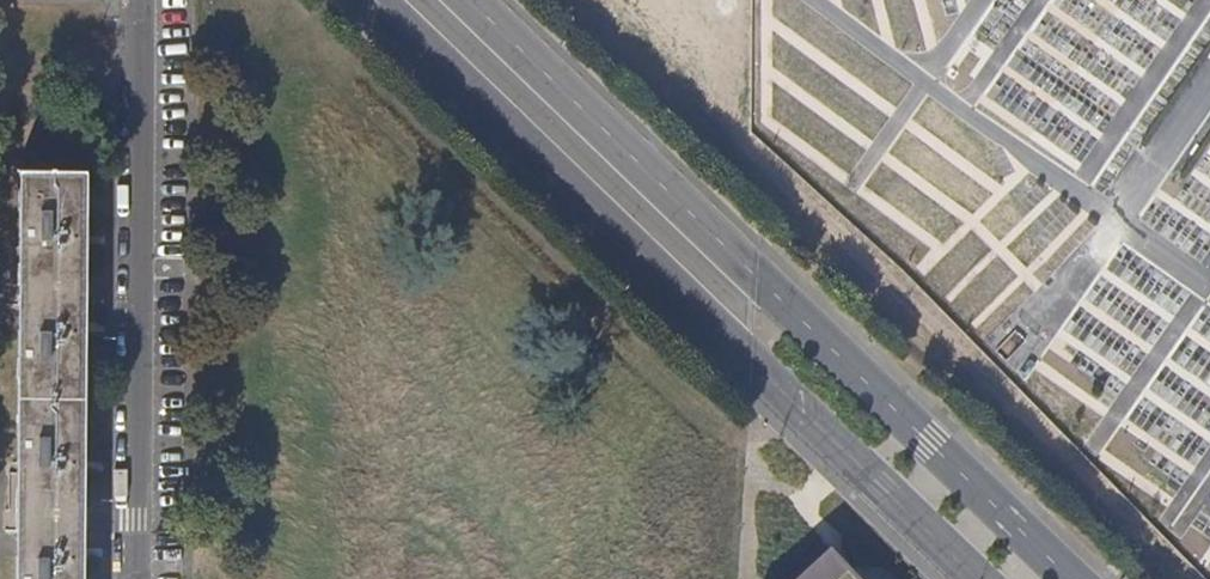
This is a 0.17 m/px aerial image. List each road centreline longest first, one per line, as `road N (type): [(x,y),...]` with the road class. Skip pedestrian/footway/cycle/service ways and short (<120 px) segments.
road 1 (primary): [(1074,578),(472,0)]
road 2 (primary): [(377,0),(976,578)]
road 3 (residential): [(137,0),(137,578)]

